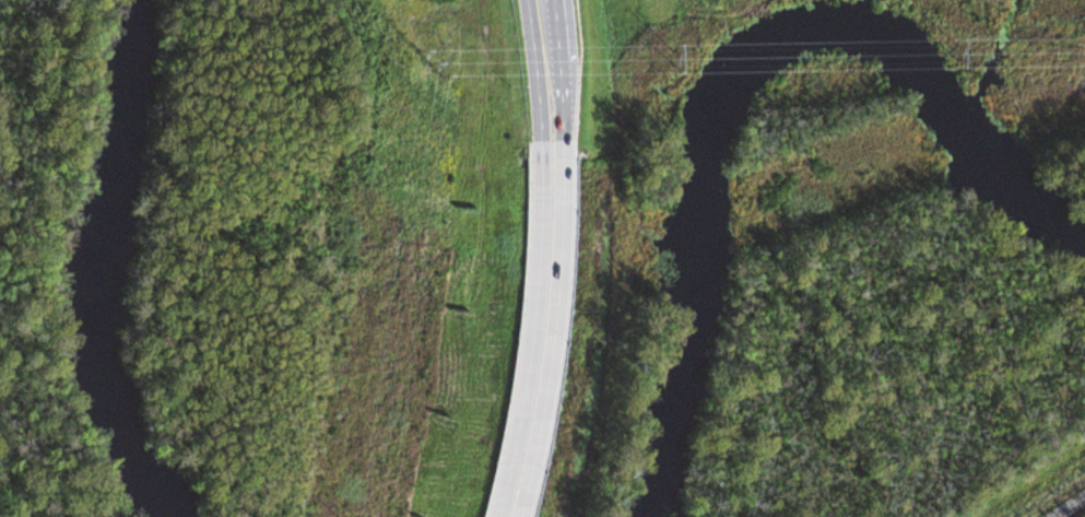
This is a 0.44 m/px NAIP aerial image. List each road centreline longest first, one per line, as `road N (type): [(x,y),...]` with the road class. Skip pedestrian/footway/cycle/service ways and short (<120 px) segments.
road 1 (trunk): [(542,140),(533,326),(497,516)]
road 2 (trunk): [(519,516),(551,351),(563,140)]

